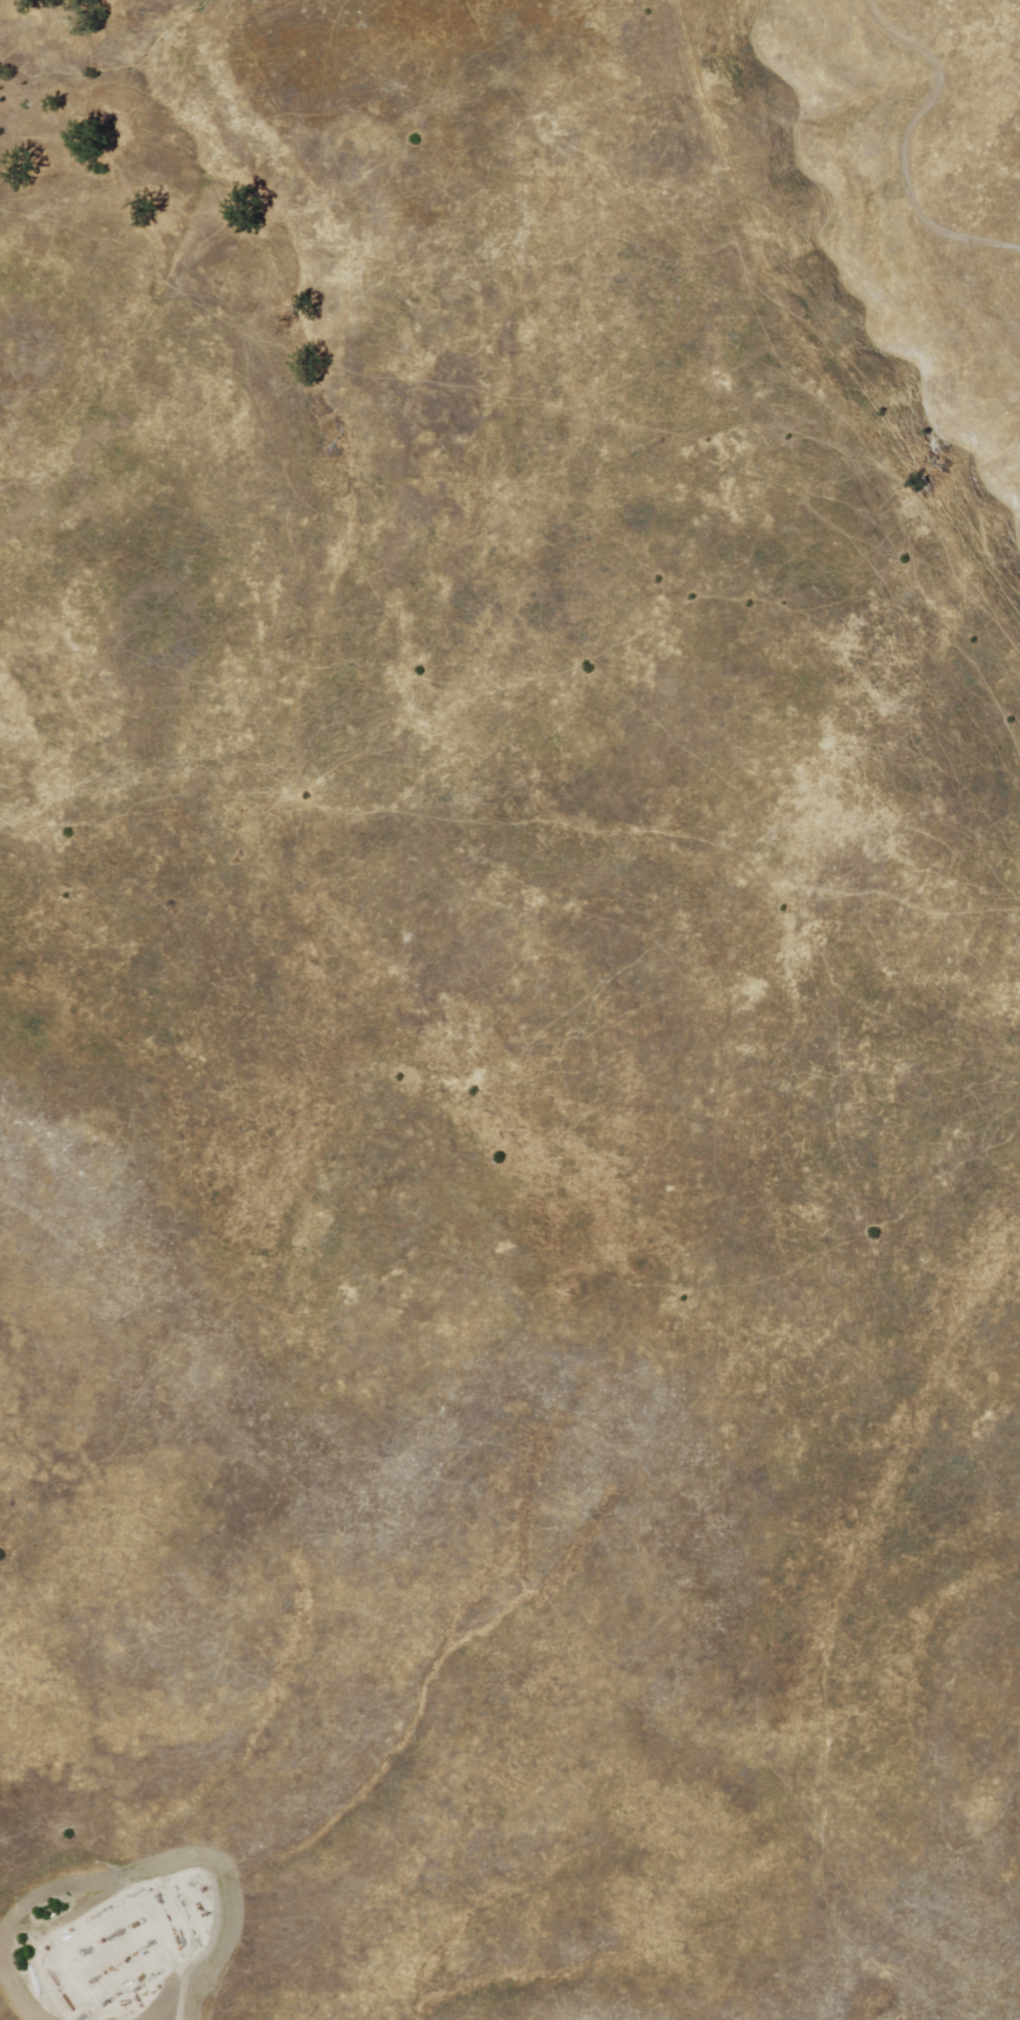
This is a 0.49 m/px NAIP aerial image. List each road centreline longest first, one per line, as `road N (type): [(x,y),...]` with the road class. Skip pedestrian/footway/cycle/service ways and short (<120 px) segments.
road 1 (track): [(871,0),(888,26),(939,69),(940,86),(909,143),(908,189),(919,214),(933,228),(1019,250)]

